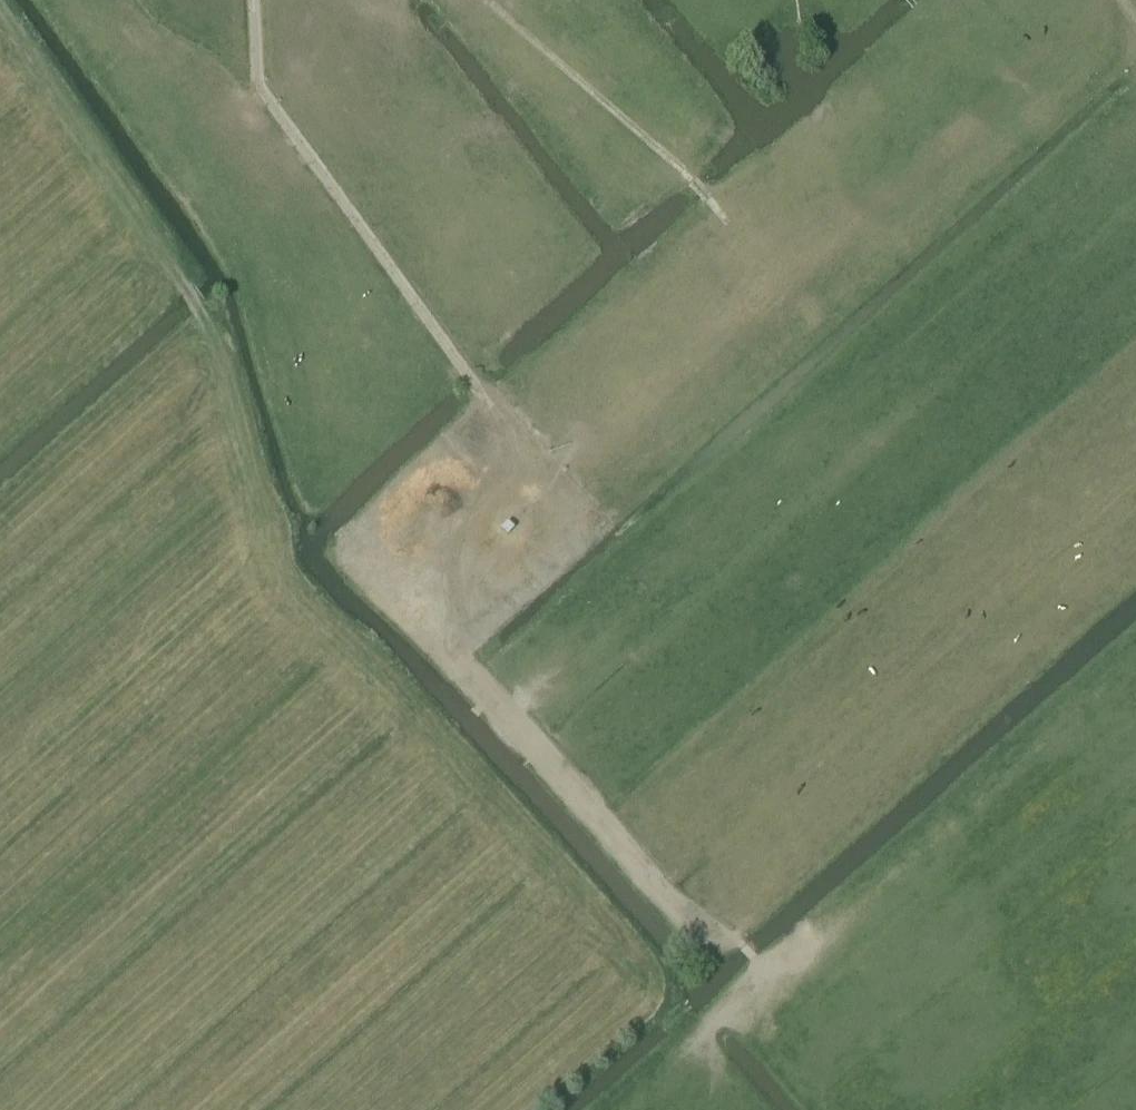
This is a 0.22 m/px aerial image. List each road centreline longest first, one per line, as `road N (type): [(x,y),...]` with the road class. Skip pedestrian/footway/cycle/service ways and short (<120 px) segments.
road 1 (track): [(233,395),(167,261),(0,5)]

